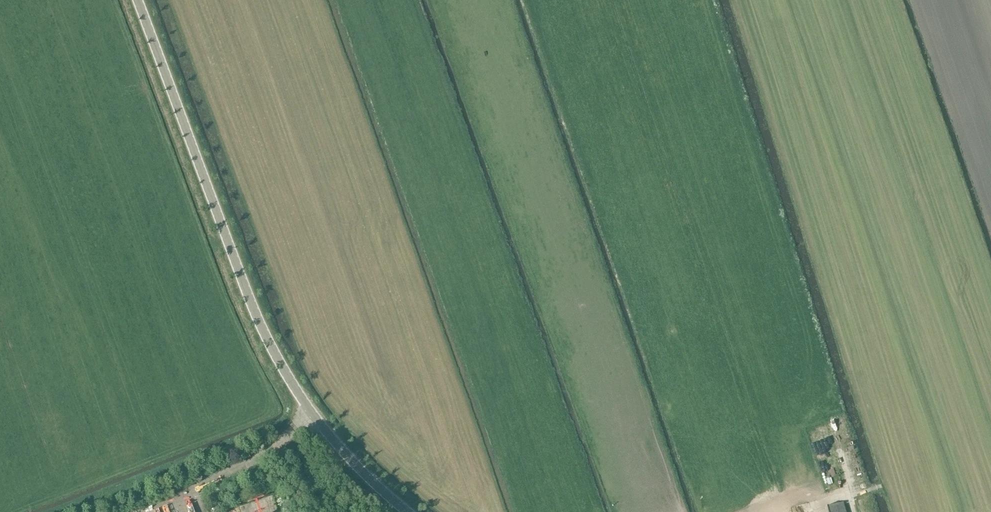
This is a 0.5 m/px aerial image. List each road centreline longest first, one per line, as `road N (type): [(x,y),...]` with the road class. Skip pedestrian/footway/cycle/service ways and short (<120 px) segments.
road 1 (unclassified): [(134,0),(261,333),(290,386),(349,462),(407,511)]

